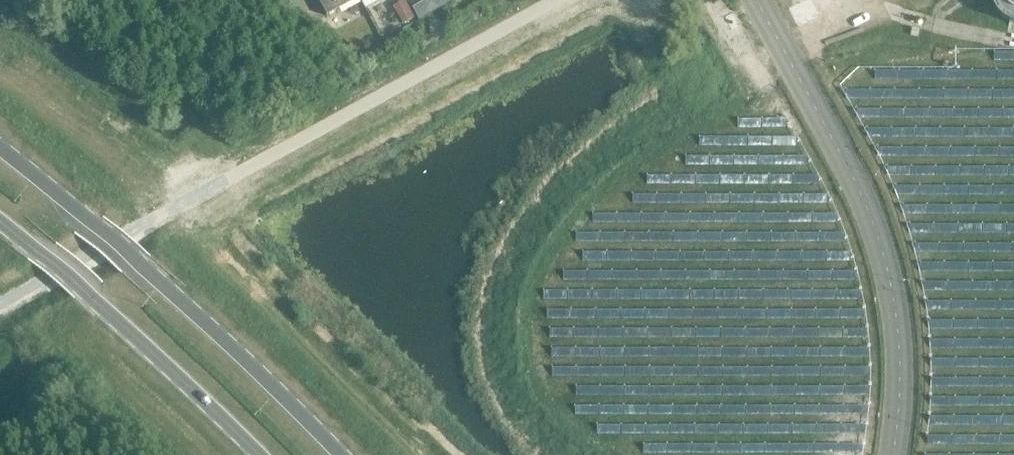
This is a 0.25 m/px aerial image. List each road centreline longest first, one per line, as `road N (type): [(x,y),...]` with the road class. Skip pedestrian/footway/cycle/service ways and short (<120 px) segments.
road 1 (tertiary): [(336,454),(144,261),(0,151)]
road 2 (tertiary): [(0,225),(89,296),(254,454)]

